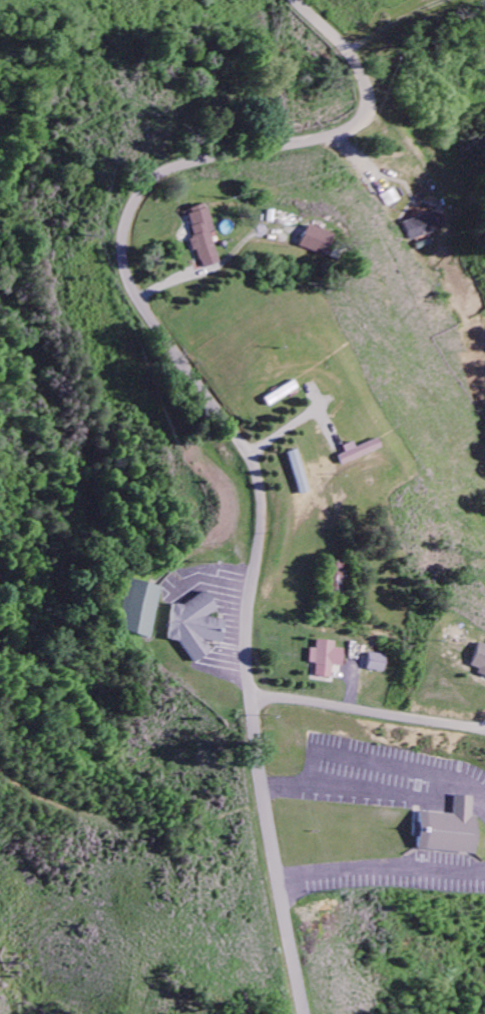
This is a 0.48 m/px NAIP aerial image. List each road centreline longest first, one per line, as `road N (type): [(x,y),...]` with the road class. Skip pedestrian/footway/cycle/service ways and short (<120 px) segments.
road 1 (residential): [(303,1013),(243,670),(259,522),(254,481),(239,447),(128,289),(121,253),(125,219),(153,180),(222,154),(337,134),(365,111),(356,66),(295,0)]
road 2 (residential): [(246,697),(484,728)]

